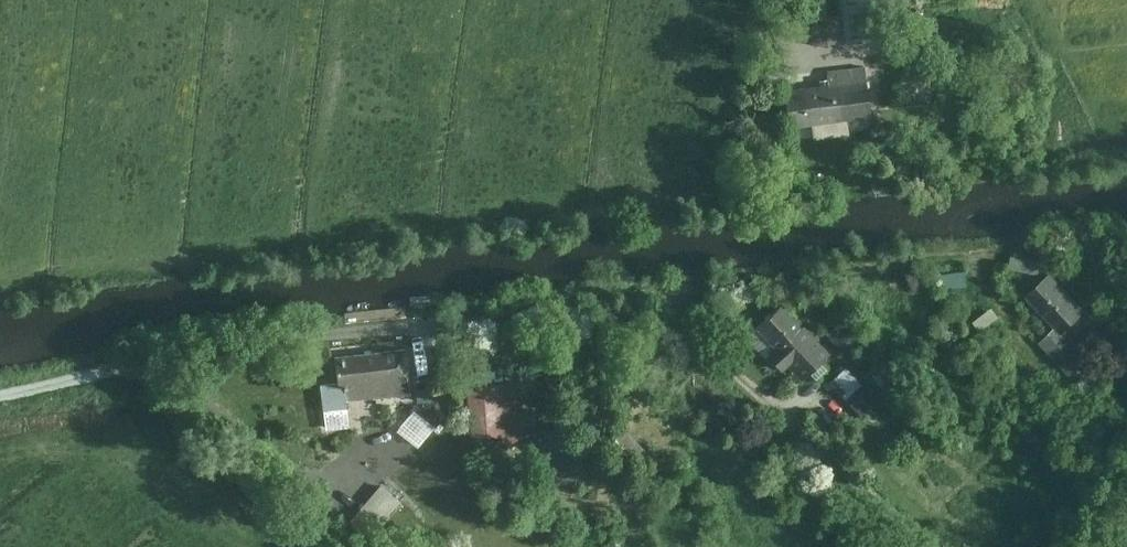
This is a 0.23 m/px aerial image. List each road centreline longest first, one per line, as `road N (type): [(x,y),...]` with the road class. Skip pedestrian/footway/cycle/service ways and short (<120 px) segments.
road 1 (unclassified): [(0,395),(300,337),(881,271)]

